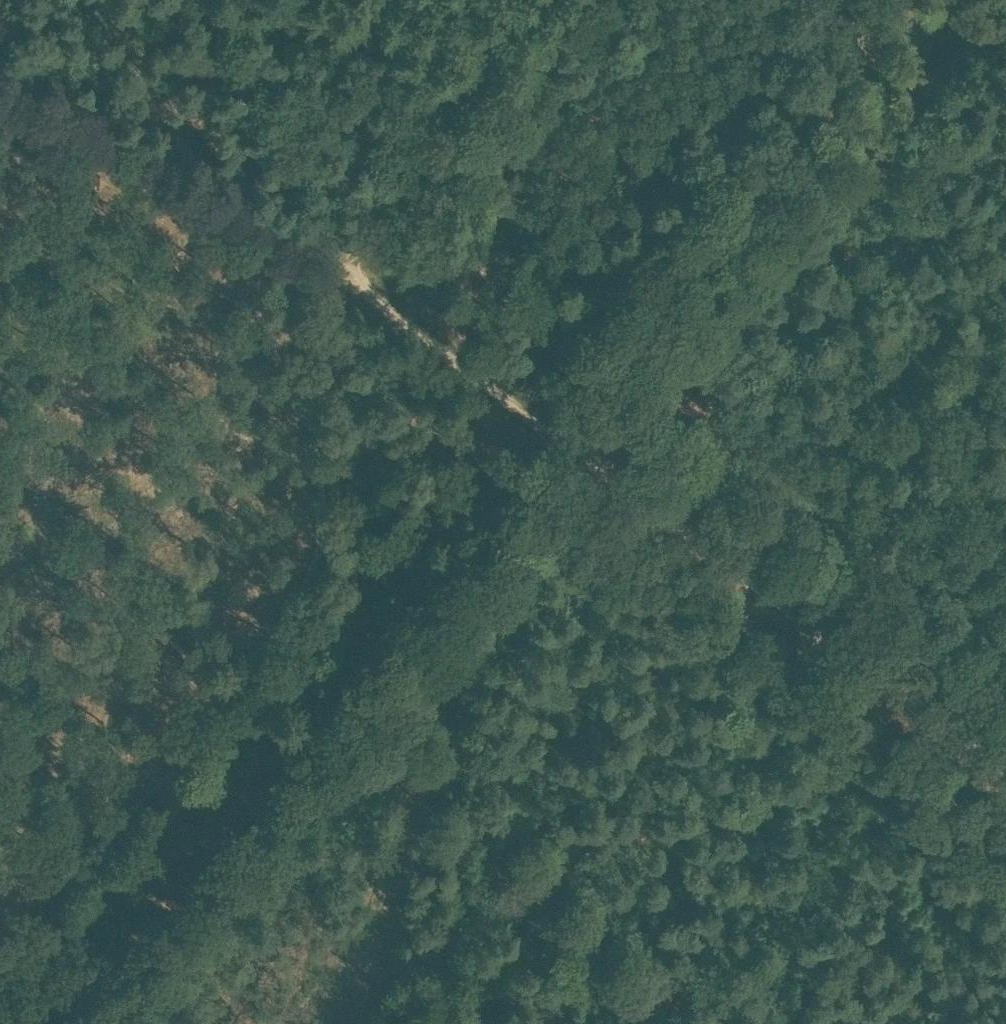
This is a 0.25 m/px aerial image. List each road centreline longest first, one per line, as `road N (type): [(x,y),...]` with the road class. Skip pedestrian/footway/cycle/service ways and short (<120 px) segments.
road 1 (track): [(1005,776),(347,278),(176,178),(0,97)]
road 2 (track): [(529,0),(375,190),(346,246),(338,288),(353,528),(342,591),(258,707),(0,1014)]

